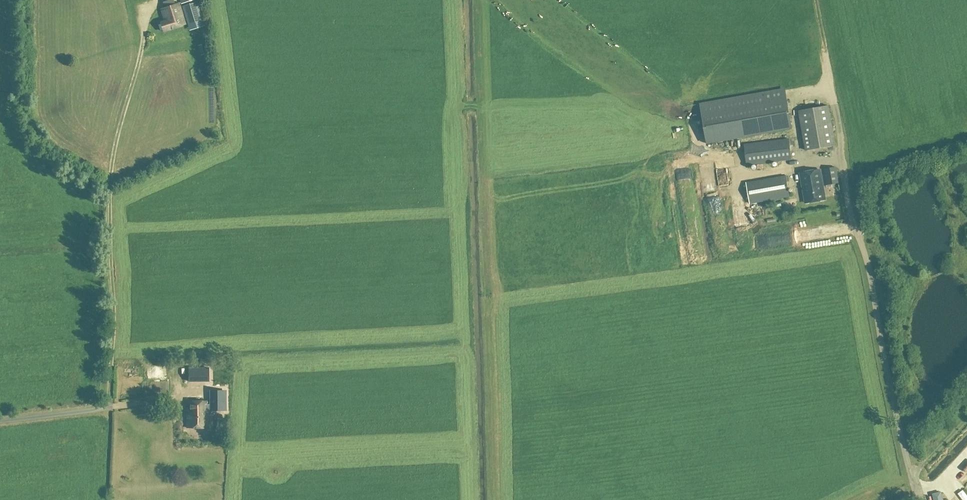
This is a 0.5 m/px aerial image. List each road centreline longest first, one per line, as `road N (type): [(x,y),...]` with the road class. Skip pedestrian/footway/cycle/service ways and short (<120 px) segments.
road 1 (unclassified): [(918,499),(843,171)]
road 2 (track): [(817,0),(843,171)]

